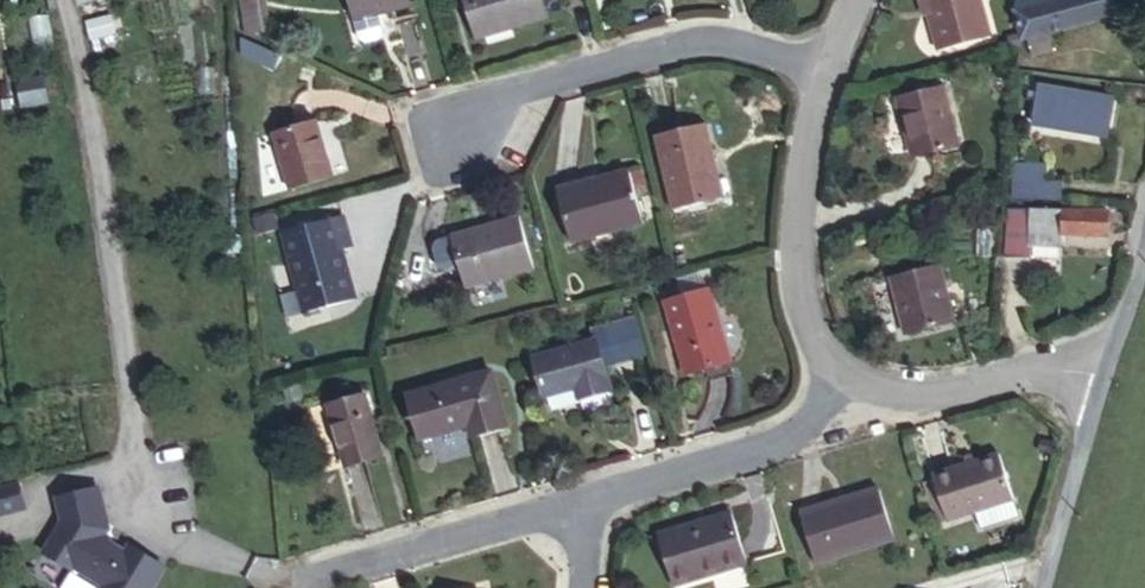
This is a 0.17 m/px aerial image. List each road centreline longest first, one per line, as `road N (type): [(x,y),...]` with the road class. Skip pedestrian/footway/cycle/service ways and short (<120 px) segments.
road 1 (residential): [(66,0),(137,429)]
road 2 (residential): [(827,65),(707,28),(489,90),(455,124)]
road 3 (residential): [(827,65),(799,189),(796,276),(814,343),(846,381)]
road 4 (residential): [(579,518),(788,443),(846,381)]
road 5 (residential): [(300,573),(579,518)]
road 6 (residential): [(846,381),(923,400),(1058,367),(1104,376)]
road 7 (residential): [(1104,376),(1040,587)]
road 8 (residential): [(1144,228),(1104,376)]

